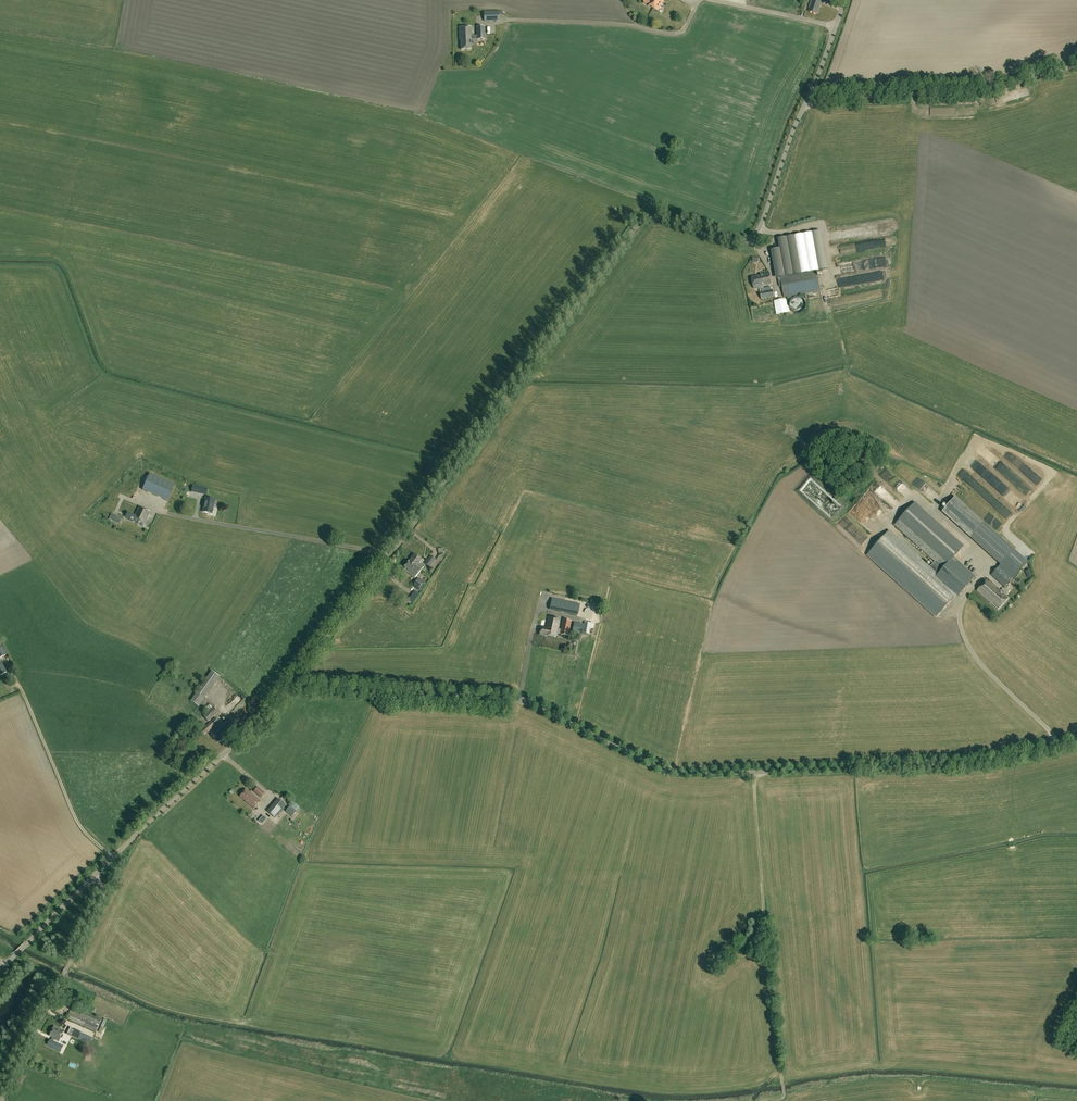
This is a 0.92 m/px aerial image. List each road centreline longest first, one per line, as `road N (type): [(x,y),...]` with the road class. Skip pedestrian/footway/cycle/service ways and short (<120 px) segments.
road 1 (unclassified): [(289,688),(640,223),(663,220),(732,242),(759,231),(844,0)]
road 2 (unclassified): [(1059,748),(978,765),(680,774),(519,700),(289,688)]
road 3 (unclassified): [(0,970),(289,688)]
road 4 (track): [(1076,63),(975,90),(806,101)]
road 5 (unclassified): [(1059,748),(965,643),(960,613),(968,586)]

